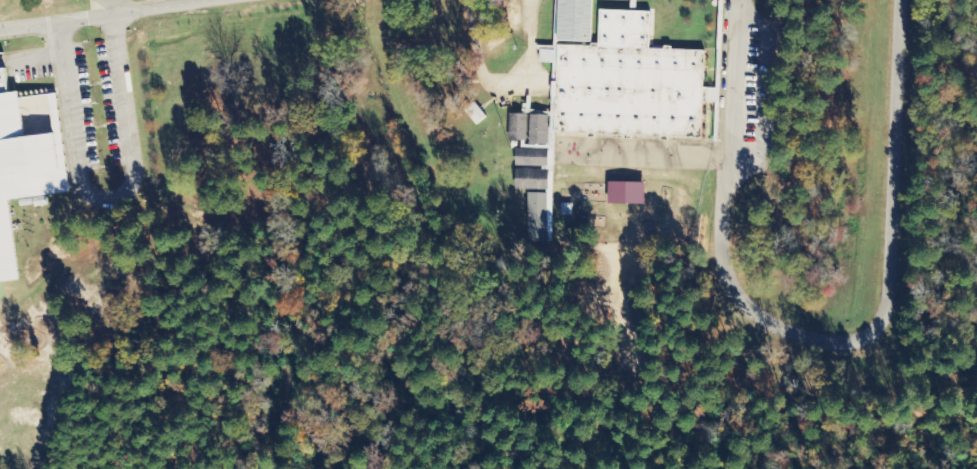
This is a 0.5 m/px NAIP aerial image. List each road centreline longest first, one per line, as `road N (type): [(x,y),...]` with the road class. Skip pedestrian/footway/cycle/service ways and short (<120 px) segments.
road 1 (residential): [(733,0),(721,205),(728,293),(769,327),(829,345),(873,339),(888,305)]
road 2 (residential): [(902,0),(888,305)]

